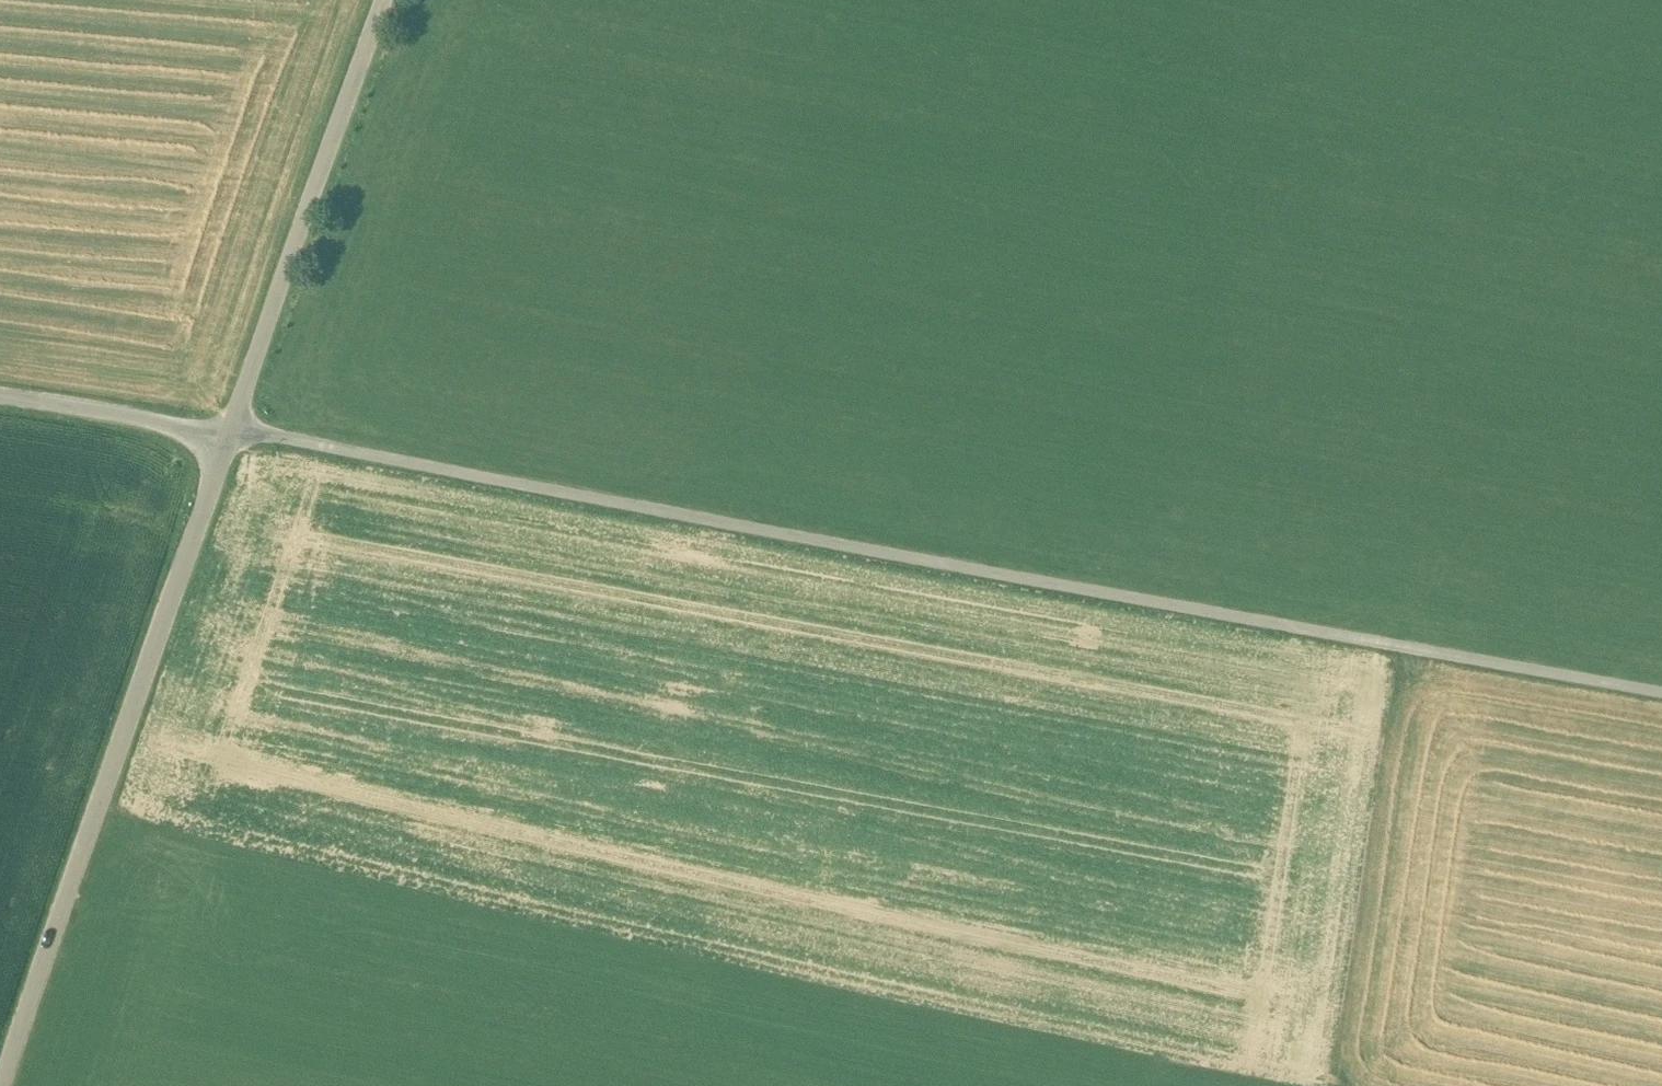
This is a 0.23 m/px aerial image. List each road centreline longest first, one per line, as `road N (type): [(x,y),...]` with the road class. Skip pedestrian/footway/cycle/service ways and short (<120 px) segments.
road 1 (unclassified): [(230,438),(1661,694)]
road 2 (unclassified): [(230,438),(7,1085)]
road 3 (unclassified): [(388,0),(230,438)]
road 4 (unclassified): [(0,401),(230,438)]

